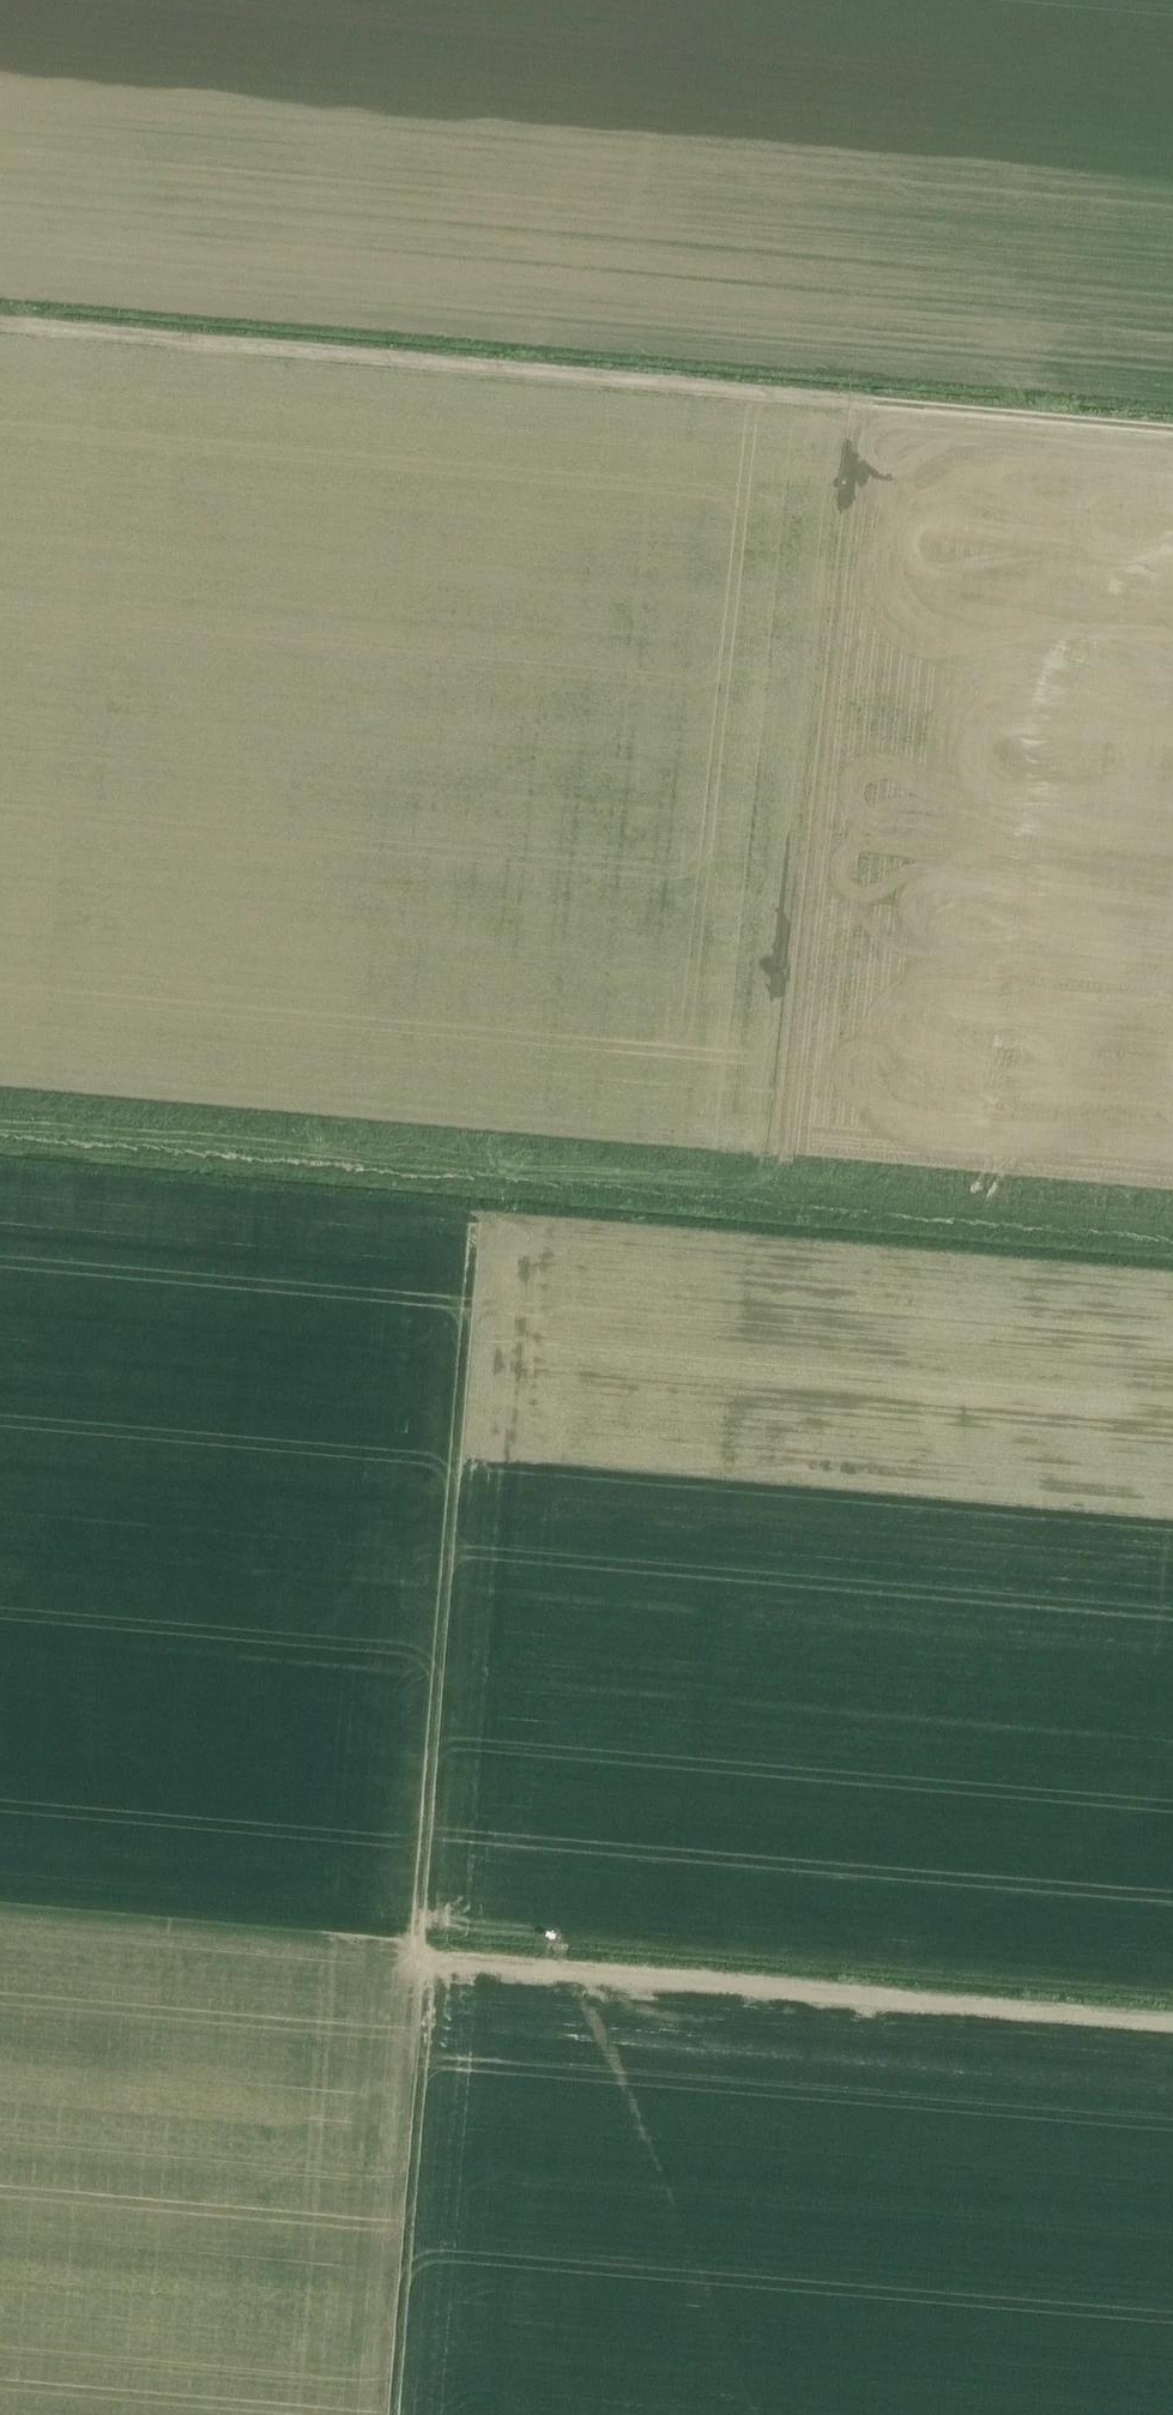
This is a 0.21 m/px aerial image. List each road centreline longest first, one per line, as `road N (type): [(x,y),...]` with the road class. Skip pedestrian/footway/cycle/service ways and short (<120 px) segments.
road 1 (track): [(0,324),(1172,430)]
road 2 (track): [(1172,2024),(440,1956)]

